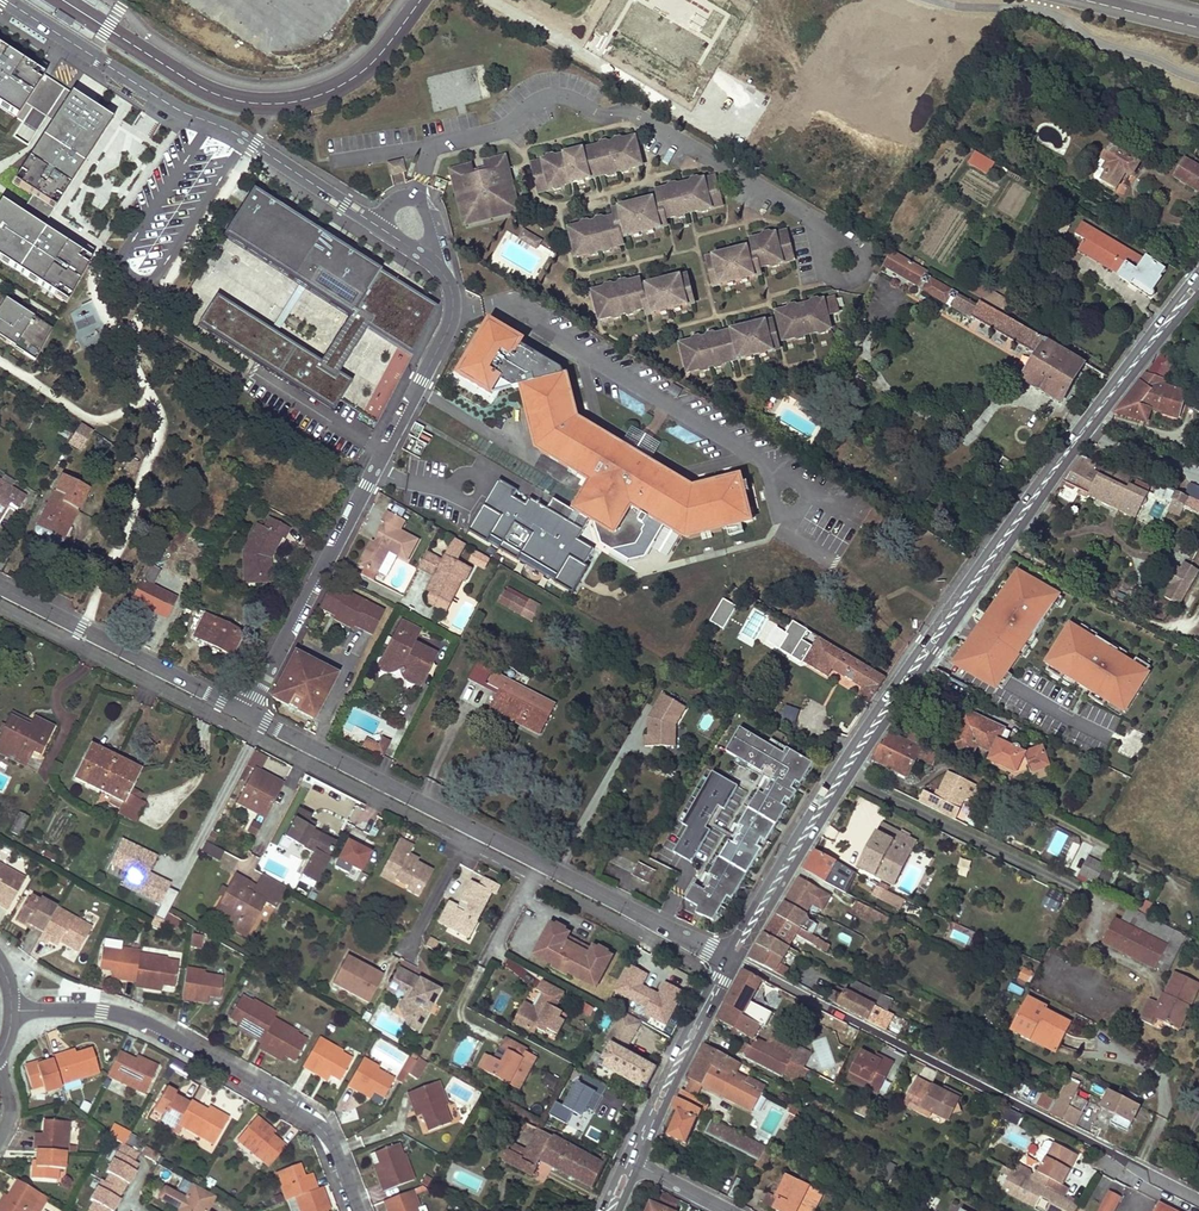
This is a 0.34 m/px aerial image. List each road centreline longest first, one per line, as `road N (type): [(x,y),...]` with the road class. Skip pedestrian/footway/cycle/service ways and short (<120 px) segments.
road 1 (residential): [(6,0),(169,105),(255,145),(429,260),(447,281),(448,331),(244,712)]
road 2 (secondary): [(1198,283),(880,716),(732,960)]
road 3 (residential): [(732,960),(244,712)]
road 4 (residential): [(1198,1200),(804,996)]
road 5 (residential): [(12,1011),(118,1013),(285,1102),(332,1143),(358,1210)]
road 6 (residential): [(244,712),(0,588)]
road 7 (secondary): [(732,960),(631,1161)]

